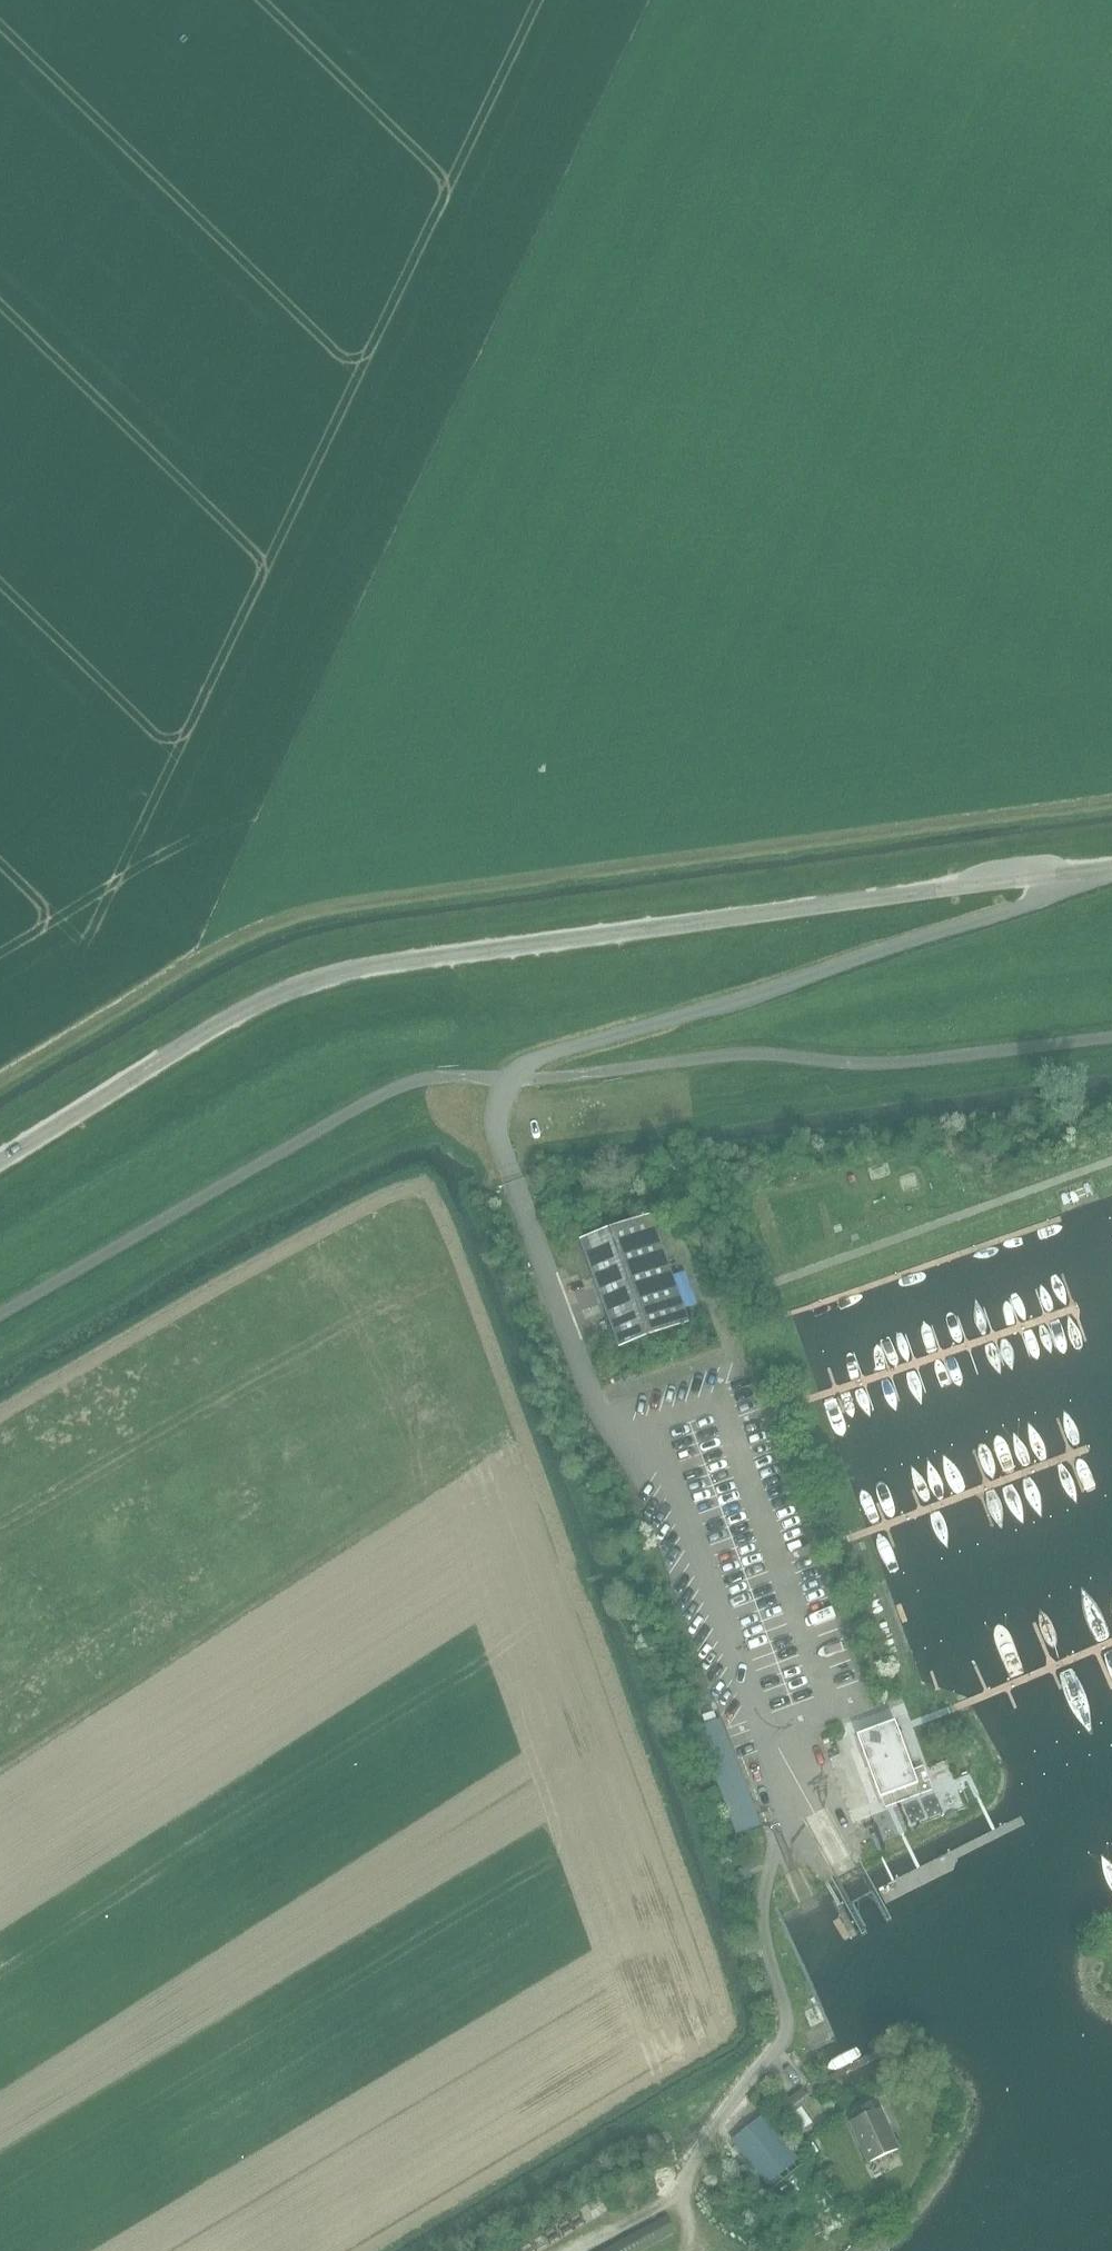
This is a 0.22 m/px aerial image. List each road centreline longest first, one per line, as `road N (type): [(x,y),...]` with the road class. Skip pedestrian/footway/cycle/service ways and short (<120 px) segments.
road 1 (unclassified): [(0,1160),(223,1023),(319,978),(1111,867)]

